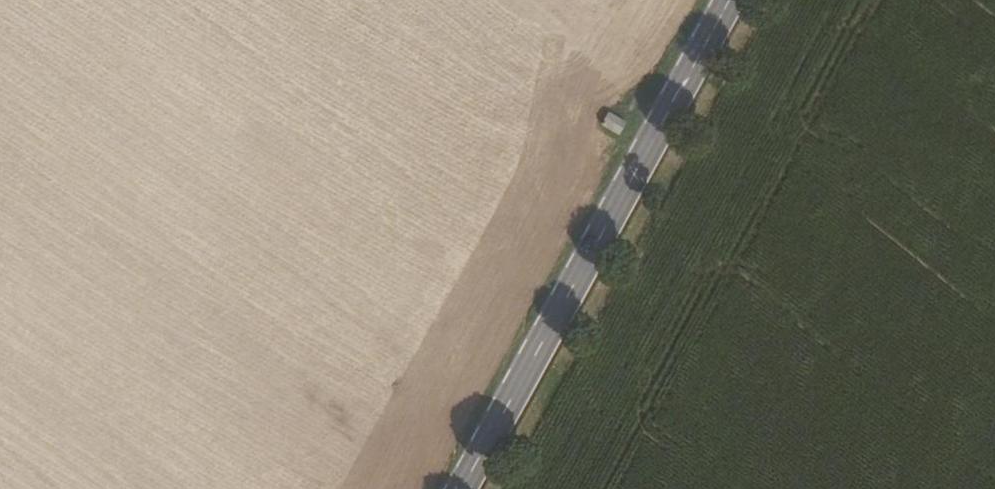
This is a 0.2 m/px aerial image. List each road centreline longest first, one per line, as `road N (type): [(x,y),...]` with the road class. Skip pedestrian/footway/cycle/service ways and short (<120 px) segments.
road 1 (primary): [(733,0),(464,488)]

